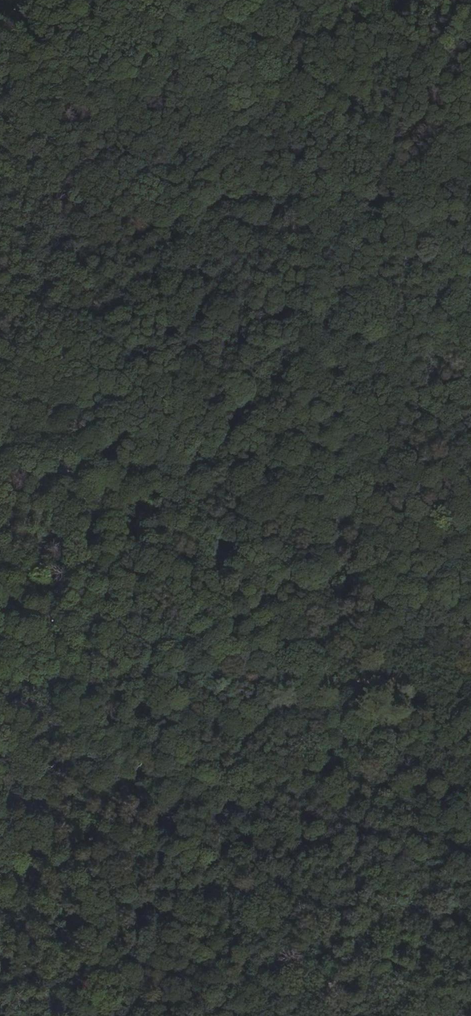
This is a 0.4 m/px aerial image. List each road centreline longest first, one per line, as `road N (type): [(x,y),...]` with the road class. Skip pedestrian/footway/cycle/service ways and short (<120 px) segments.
road 1 (track): [(0,124),(89,158),(364,224),(396,248),(470,357)]
road 2 (track): [(184,683),(368,684)]
road 3 (track): [(34,685),(184,683)]

